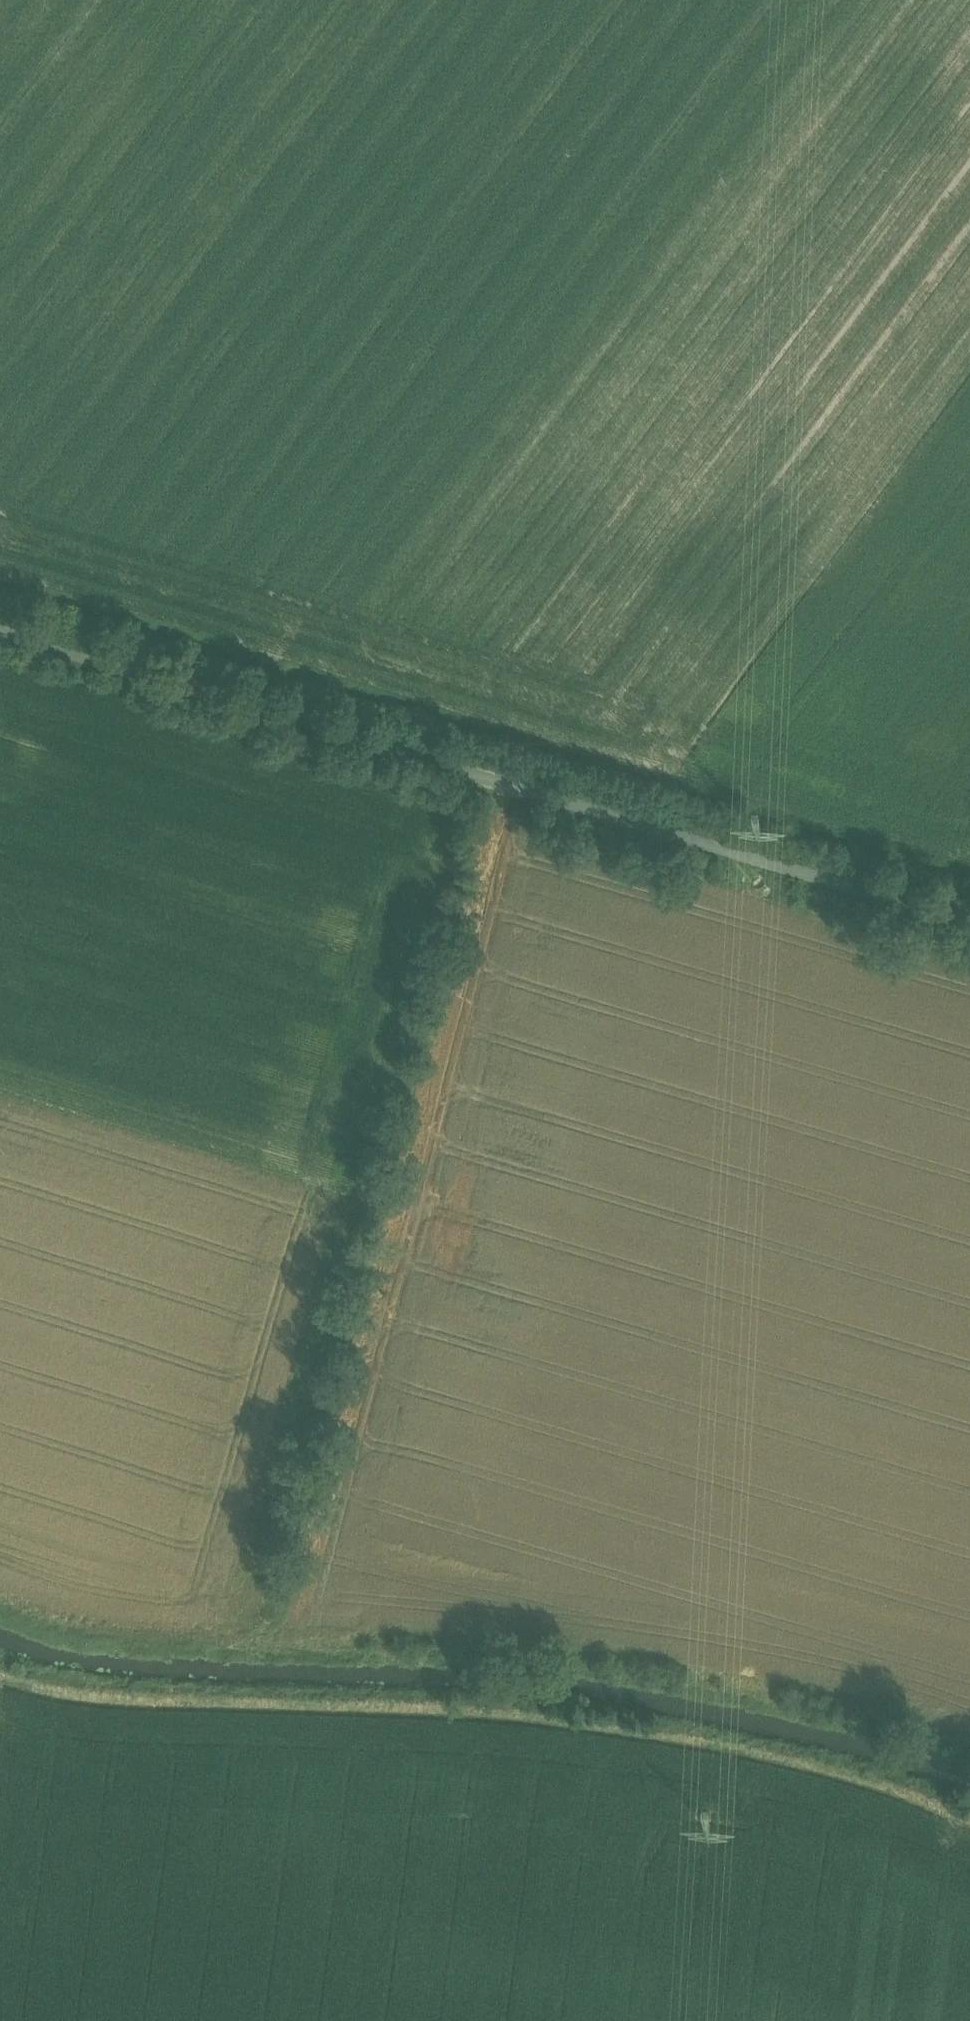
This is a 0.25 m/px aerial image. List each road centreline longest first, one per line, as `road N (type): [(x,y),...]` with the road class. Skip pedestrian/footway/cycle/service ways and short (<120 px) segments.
road 1 (unclassified): [(0,638),(969,927)]

